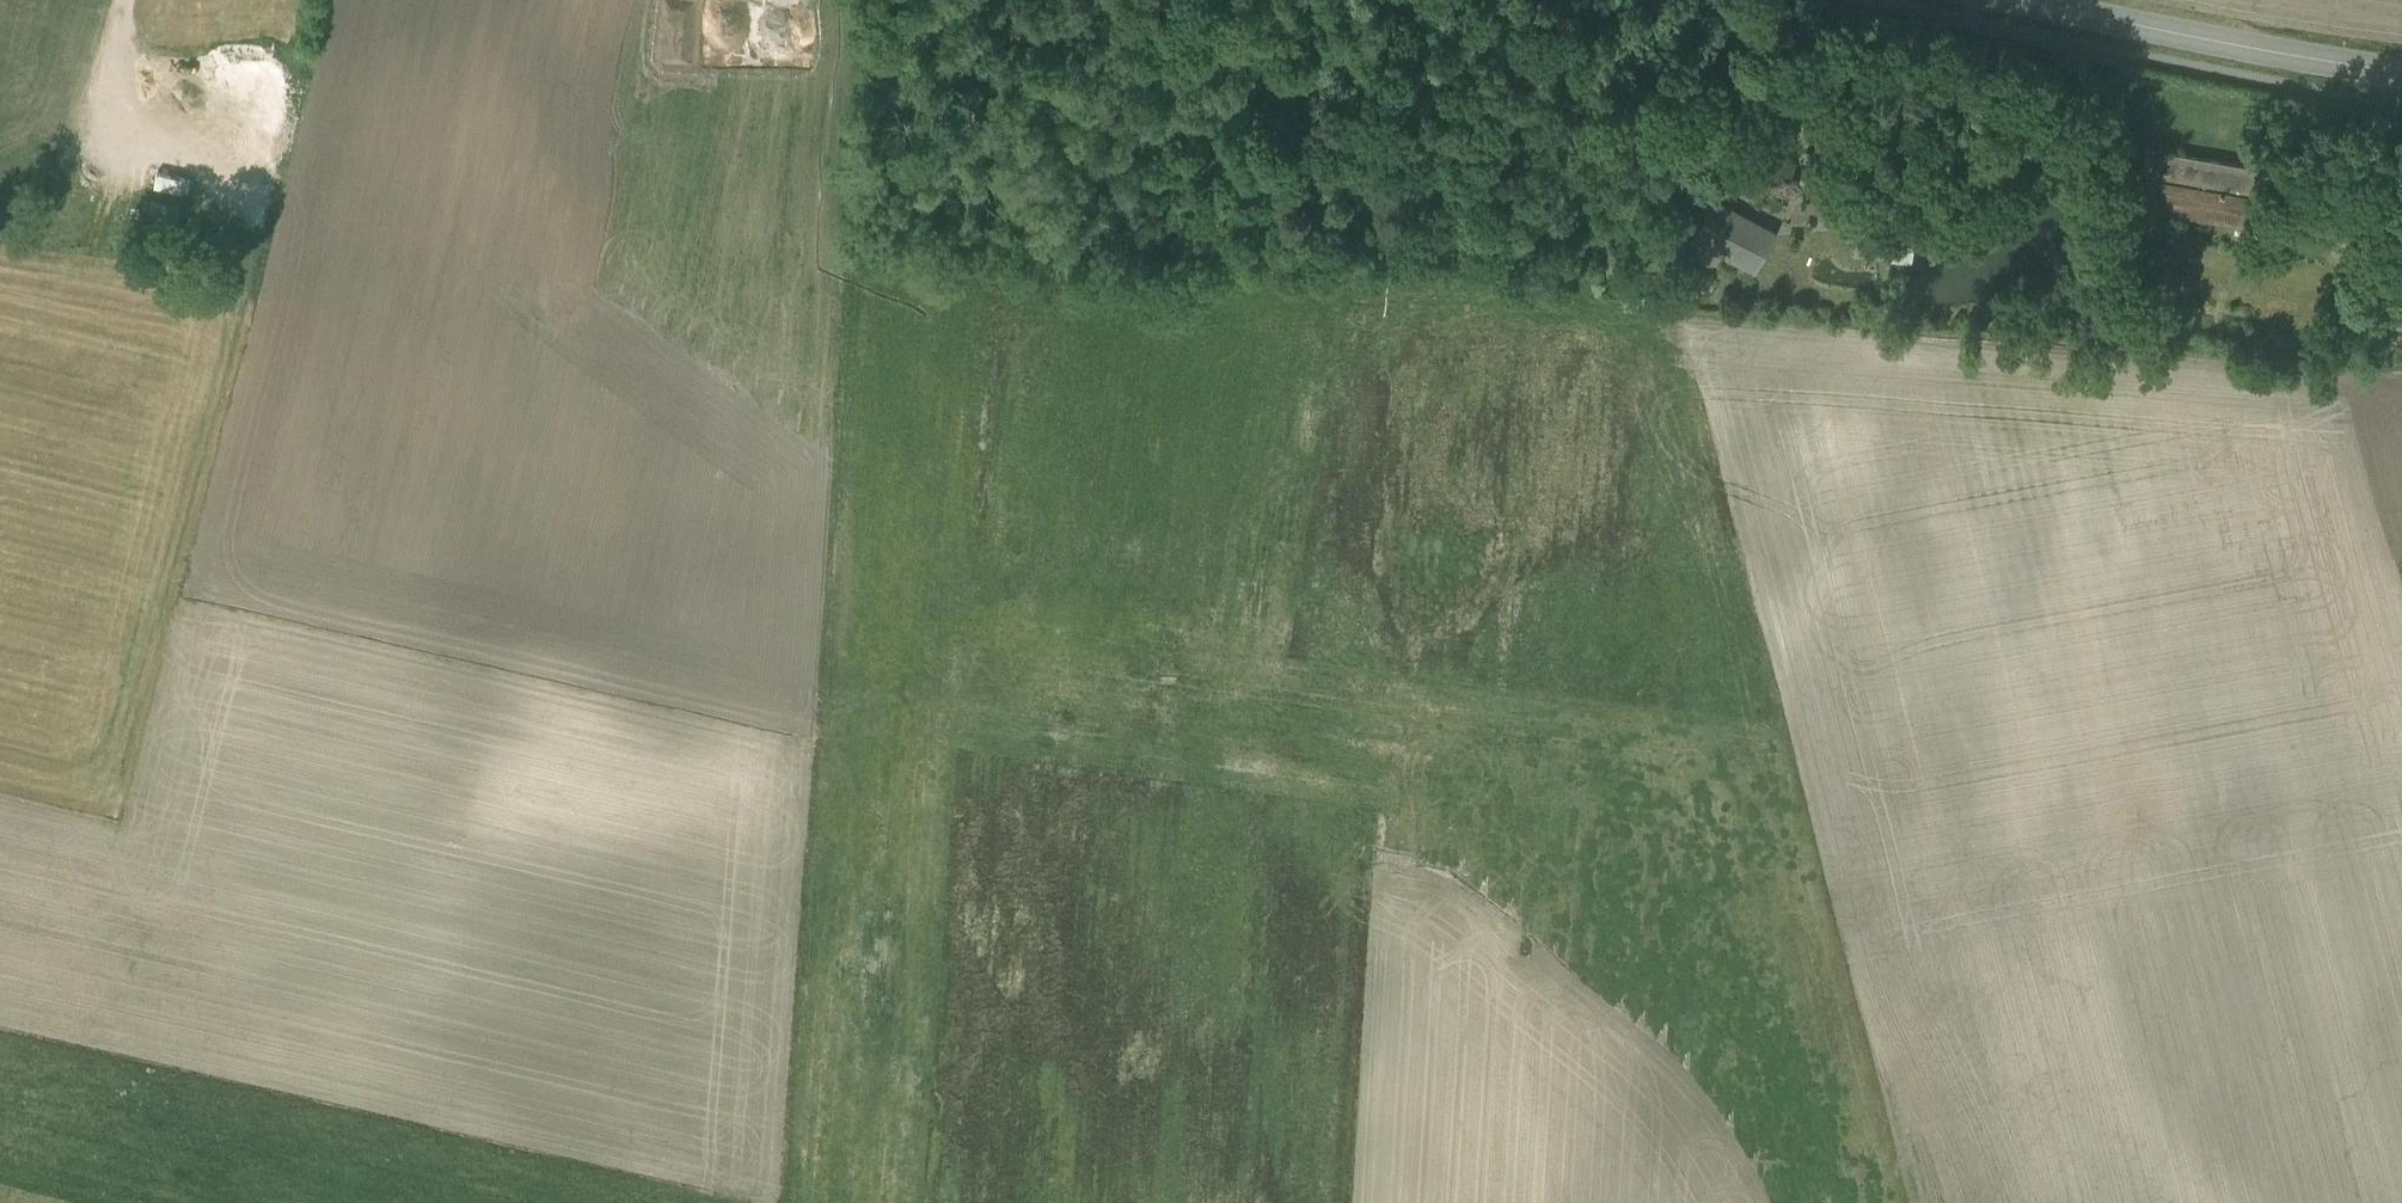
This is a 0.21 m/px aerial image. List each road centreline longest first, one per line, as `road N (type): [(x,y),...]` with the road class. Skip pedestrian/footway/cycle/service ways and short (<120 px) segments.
road 1 (tertiary): [(2401,71),(2034,0)]

